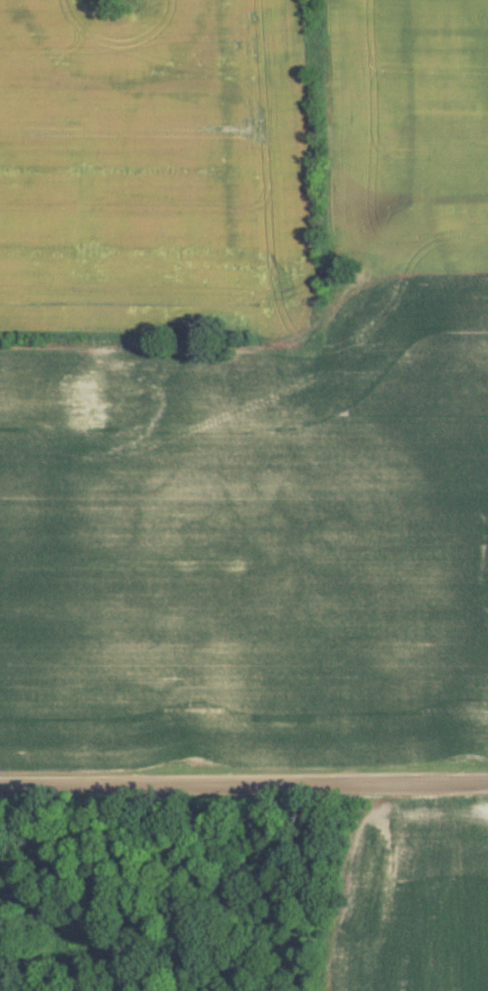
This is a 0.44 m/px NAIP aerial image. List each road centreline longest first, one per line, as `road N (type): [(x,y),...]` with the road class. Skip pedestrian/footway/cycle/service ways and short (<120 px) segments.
road 1 (residential): [(0,789),(487,776)]

